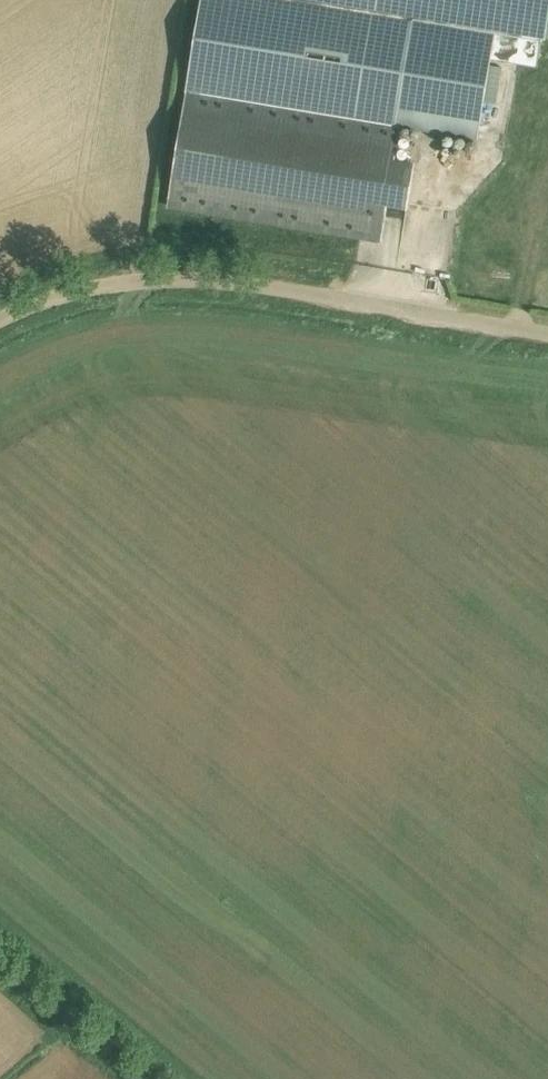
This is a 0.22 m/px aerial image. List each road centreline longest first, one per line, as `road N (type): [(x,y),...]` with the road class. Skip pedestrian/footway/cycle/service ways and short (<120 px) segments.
road 1 (unclassified): [(547,335),(181,276),(114,281),(21,305),(0,320)]

